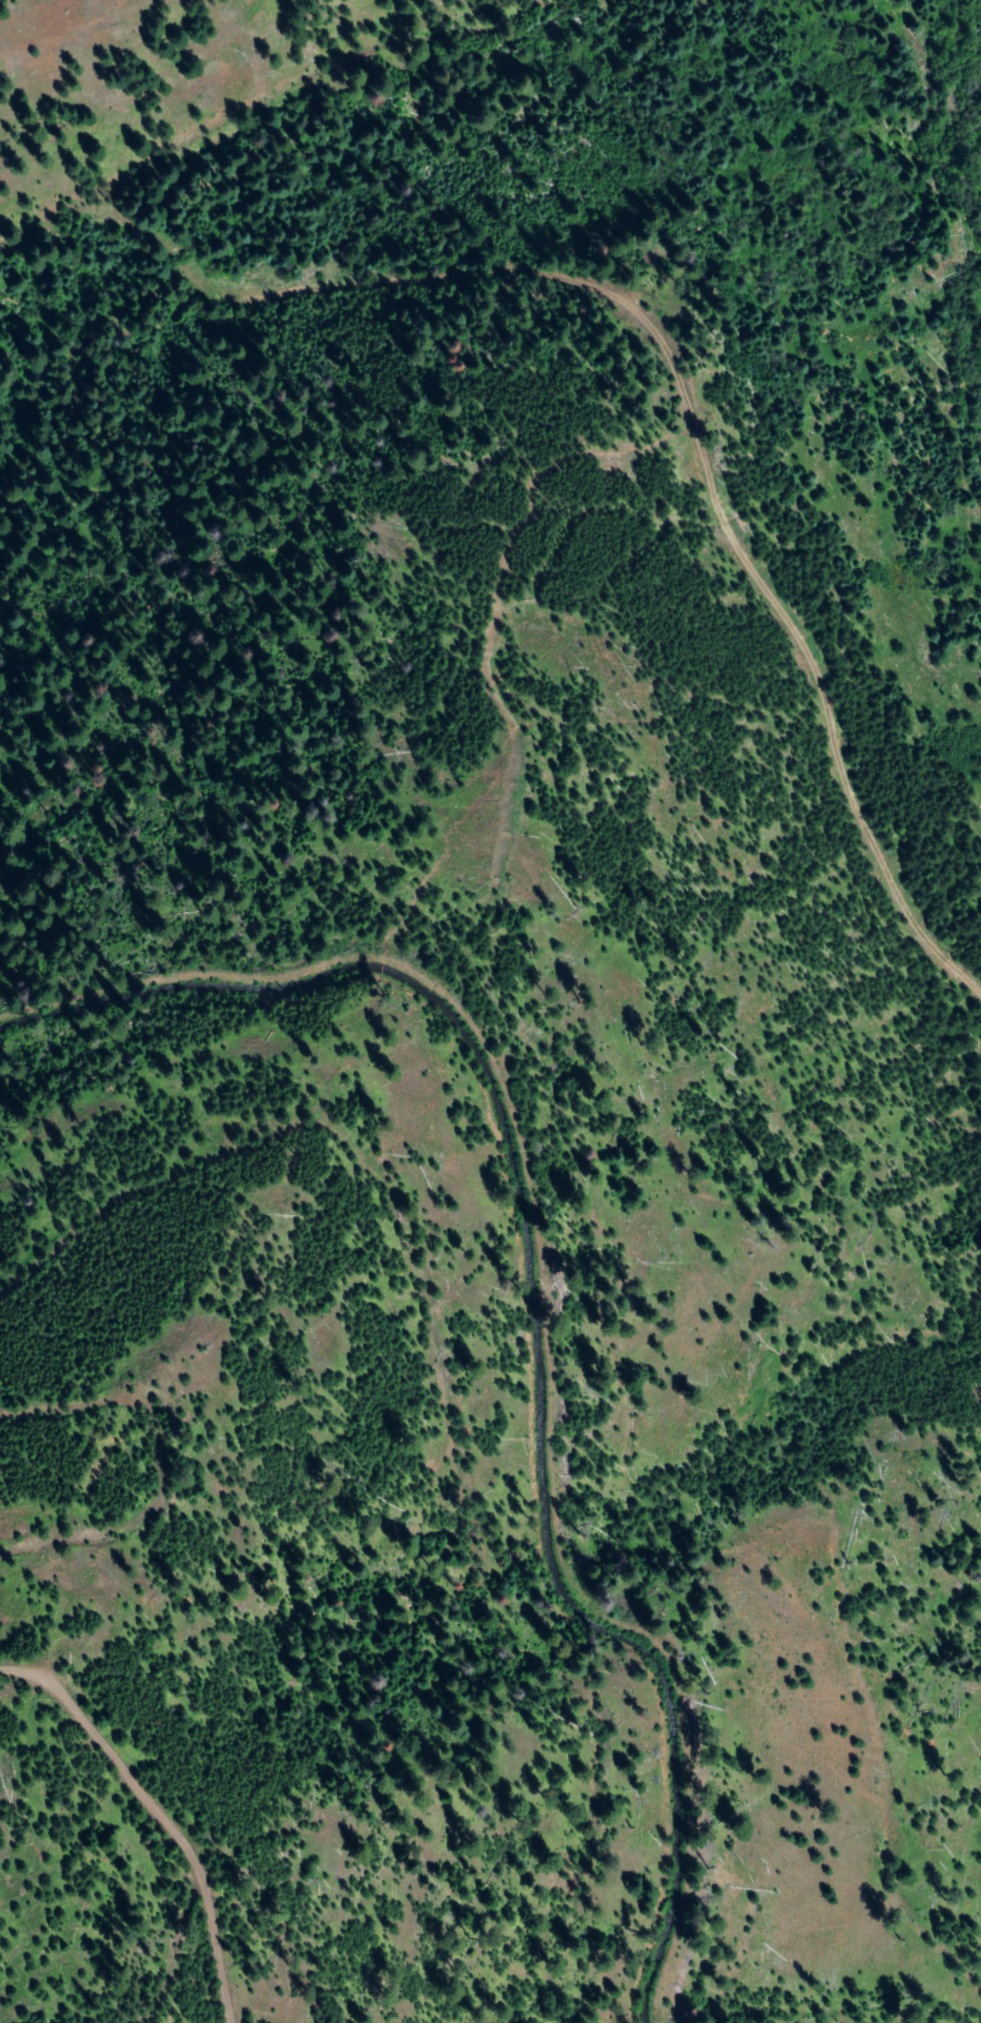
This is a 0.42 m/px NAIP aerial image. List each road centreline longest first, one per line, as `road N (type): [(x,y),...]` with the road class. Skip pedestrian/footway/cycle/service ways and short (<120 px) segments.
road 1 (track): [(0,1666),(122,1762),(217,1867),(230,2022)]
road 2 (track): [(0,1038),(15,1026),(168,977),(269,980),(362,956),(424,981)]
road 3 (track): [(0,1664),(126,1556),(126,1471),(90,1435),(0,1452)]

